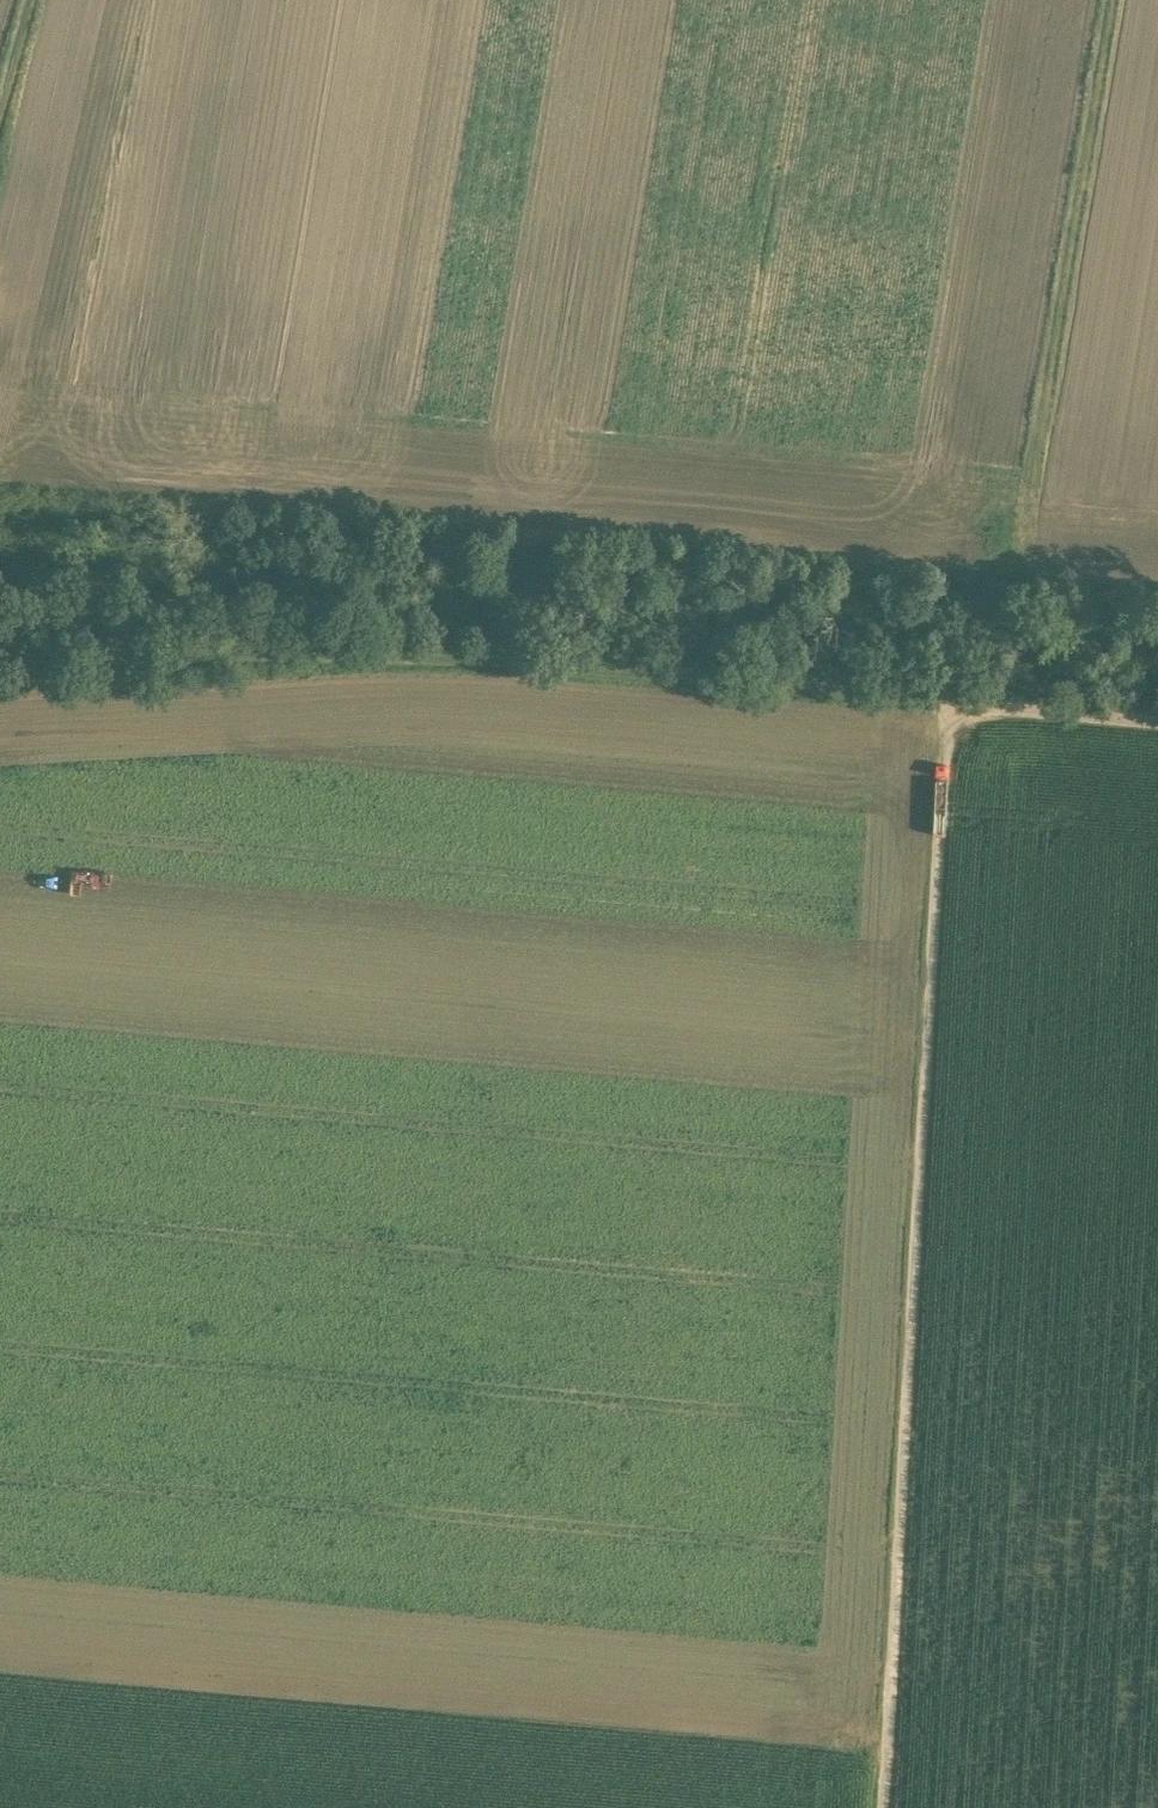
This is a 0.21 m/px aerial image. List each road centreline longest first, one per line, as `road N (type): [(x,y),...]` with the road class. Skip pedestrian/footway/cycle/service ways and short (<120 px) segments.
road 1 (track): [(1157,719),(517,661),(0,657)]
road 2 (track): [(885,1807),(949,700)]
road 3 (track): [(1113,0),(1020,560)]

